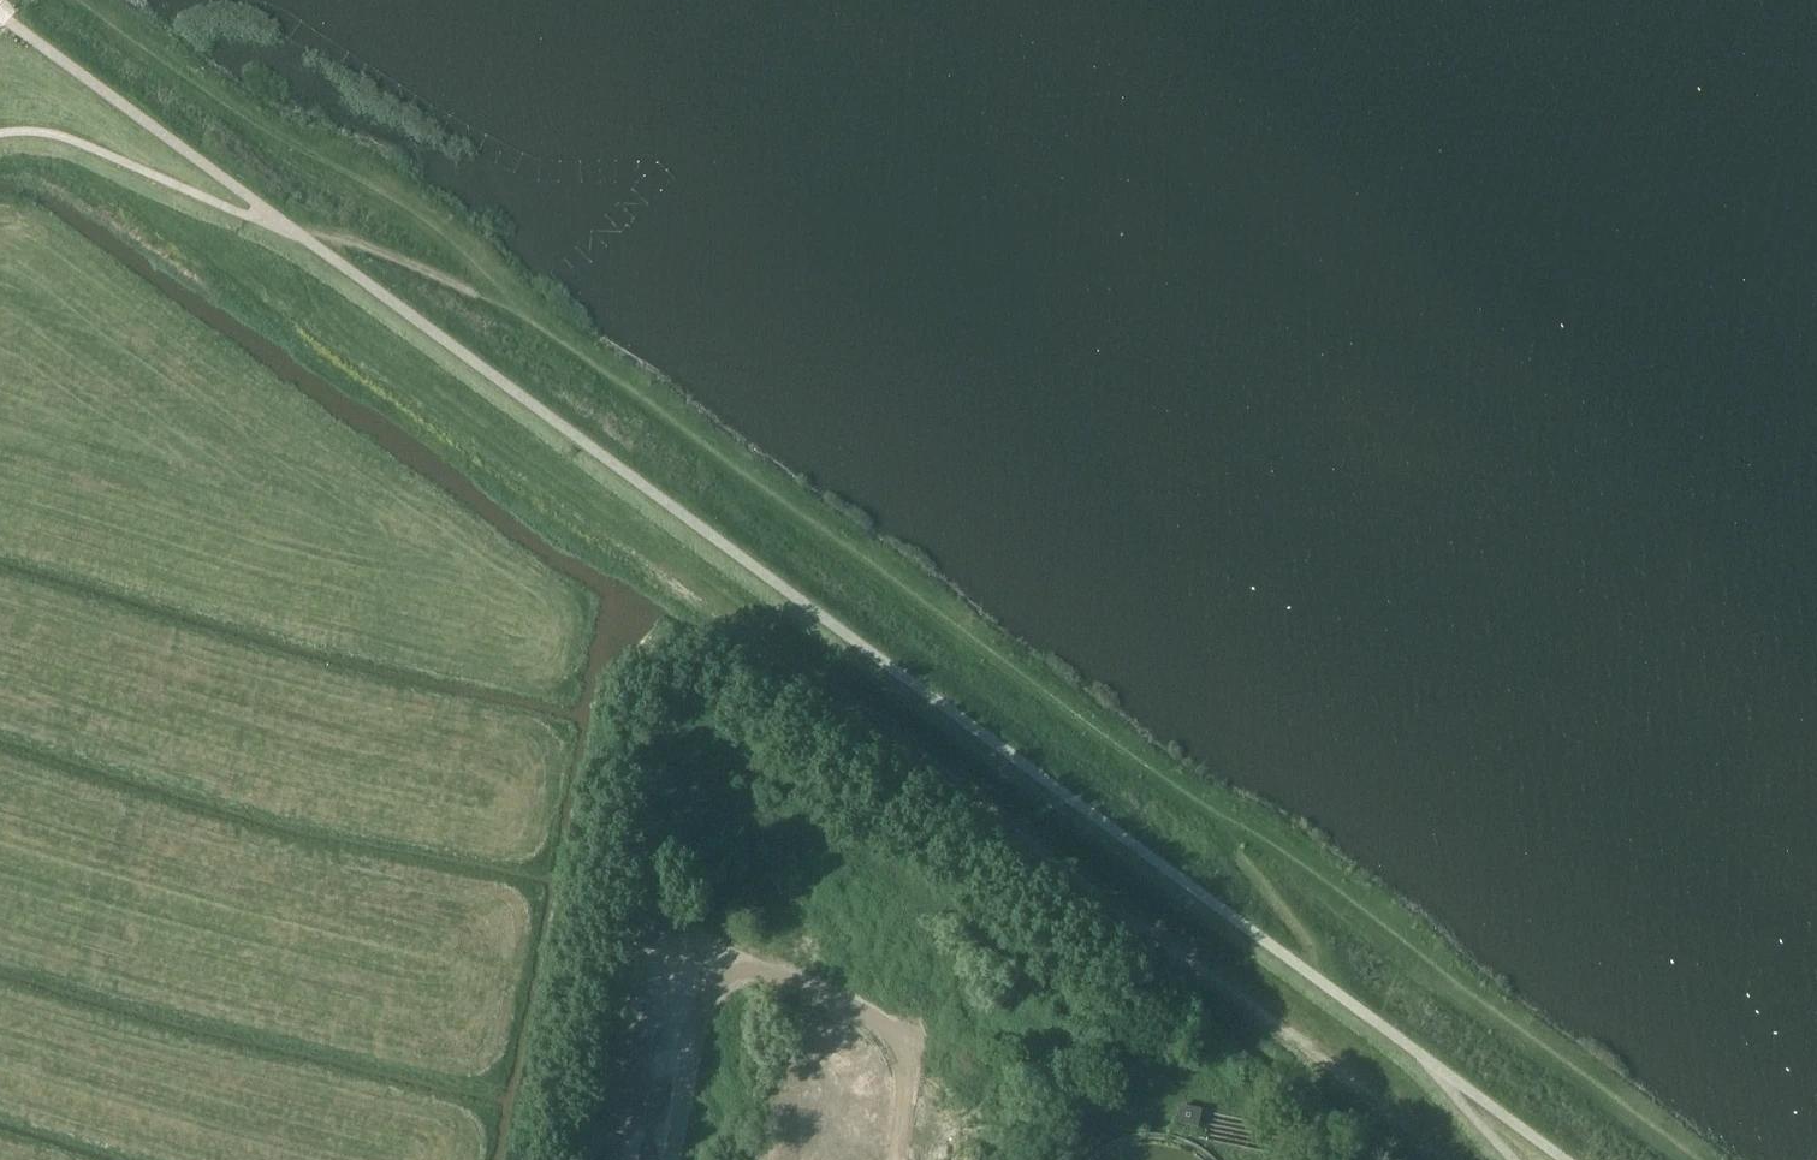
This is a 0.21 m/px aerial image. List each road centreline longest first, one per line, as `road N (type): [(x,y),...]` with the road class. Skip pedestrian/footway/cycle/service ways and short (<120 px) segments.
road 1 (track): [(99,0),(357,185),(488,293),(1689,1159)]
road 2 (track): [(1196,806),(1320,957),(1339,995)]
road 3 (track): [(488,293),(366,242),(291,228)]

